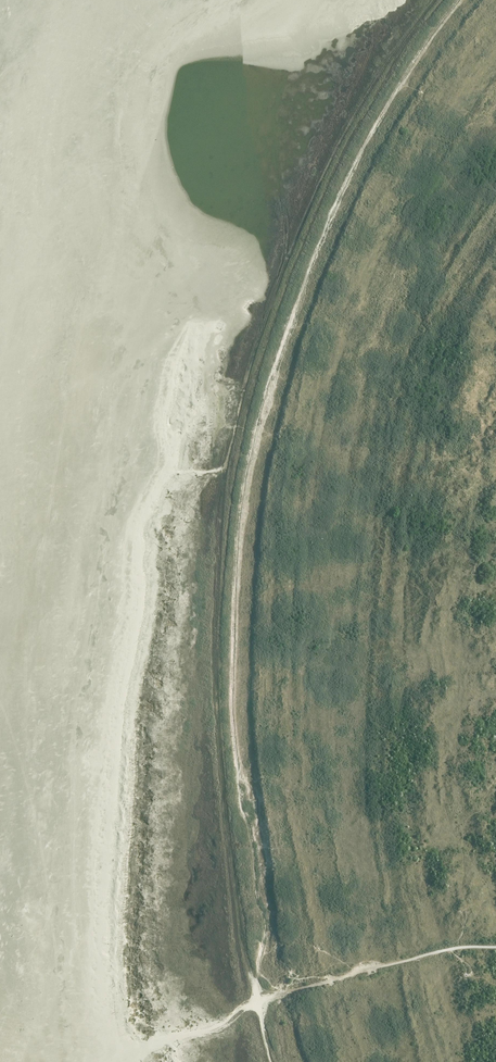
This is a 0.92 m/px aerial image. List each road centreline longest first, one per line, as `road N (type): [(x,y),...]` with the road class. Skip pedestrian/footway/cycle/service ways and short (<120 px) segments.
road 1 (track): [(255,1002),(264,916),(239,803),(232,706),(239,507),(259,412),(313,257),(374,126),(458,0)]
road 2 (track): [(255,1002),(219,738),(225,471),(275,290),(314,195),(368,93),(434,0)]
road 3 (track): [(495,947),(447,950),(255,1002)]

